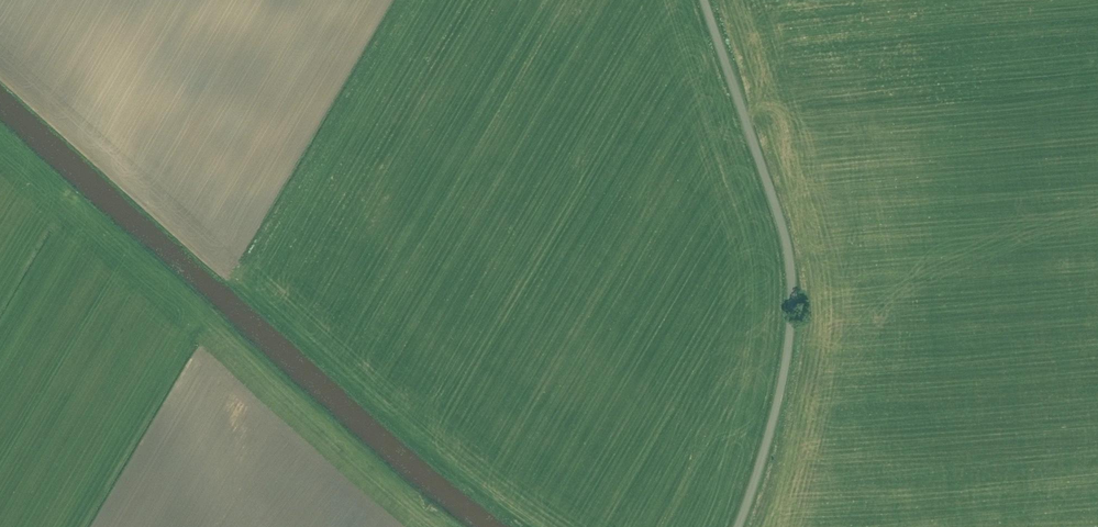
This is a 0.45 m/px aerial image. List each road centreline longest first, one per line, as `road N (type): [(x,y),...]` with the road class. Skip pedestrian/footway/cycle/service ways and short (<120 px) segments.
road 1 (unclassified): [(736,526),(783,378),(791,280),(787,244),(703,0)]

